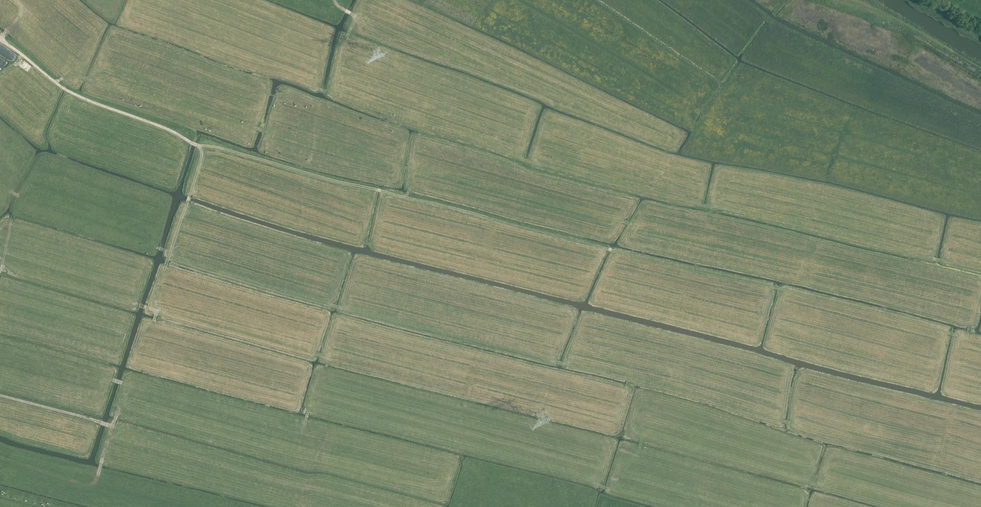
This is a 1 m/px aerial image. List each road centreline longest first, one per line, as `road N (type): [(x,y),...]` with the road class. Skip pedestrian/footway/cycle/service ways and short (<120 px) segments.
road 1 (track): [(968,337),(405,197)]
road 2 (track): [(139,305),(156,313),(135,362),(307,412),(306,420),(296,427),(122,383)]
road 3 (track): [(641,227),(265,132)]
road 4 (track): [(405,197),(198,146),(156,310)]
road 5 (track): [(980,206),(777,150)]
road 6 (track): [(257,129),(79,75),(64,78)]
road 7 (track): [(198,146),(65,89),(55,82),(64,78)]

